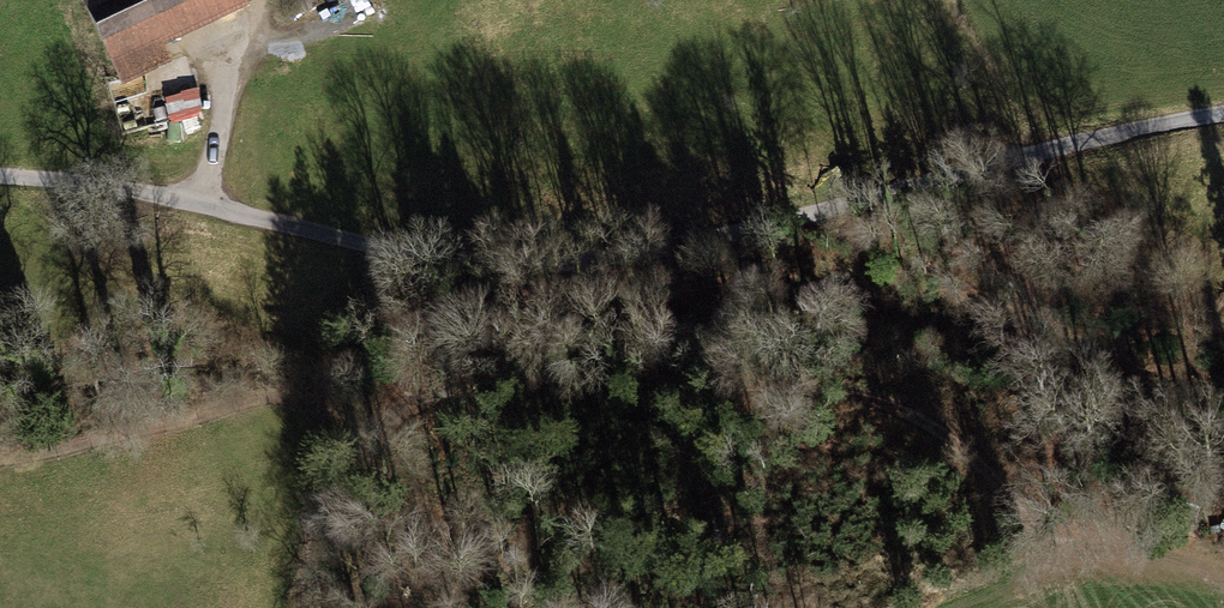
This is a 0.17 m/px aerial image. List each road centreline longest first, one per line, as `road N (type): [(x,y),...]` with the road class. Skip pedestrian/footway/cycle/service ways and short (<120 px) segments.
road 1 (unclassified): [(1223,111),(486,265),(197,198),(0,178)]
road 2 (track): [(323,607),(343,524),(378,433),(422,397),(486,381),(641,380),(905,408),(965,452),(1057,560)]

